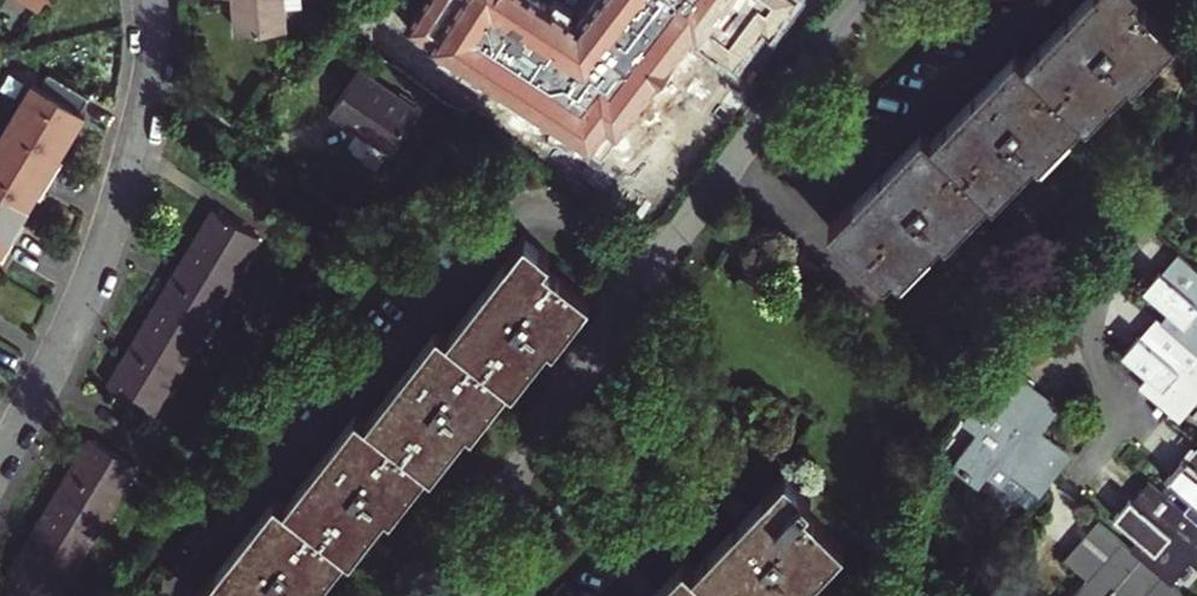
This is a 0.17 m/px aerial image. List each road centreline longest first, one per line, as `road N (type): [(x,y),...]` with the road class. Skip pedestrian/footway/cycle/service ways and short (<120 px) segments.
road 1 (residential): [(151,0),(149,71),(121,188),(69,329),(0,458)]

